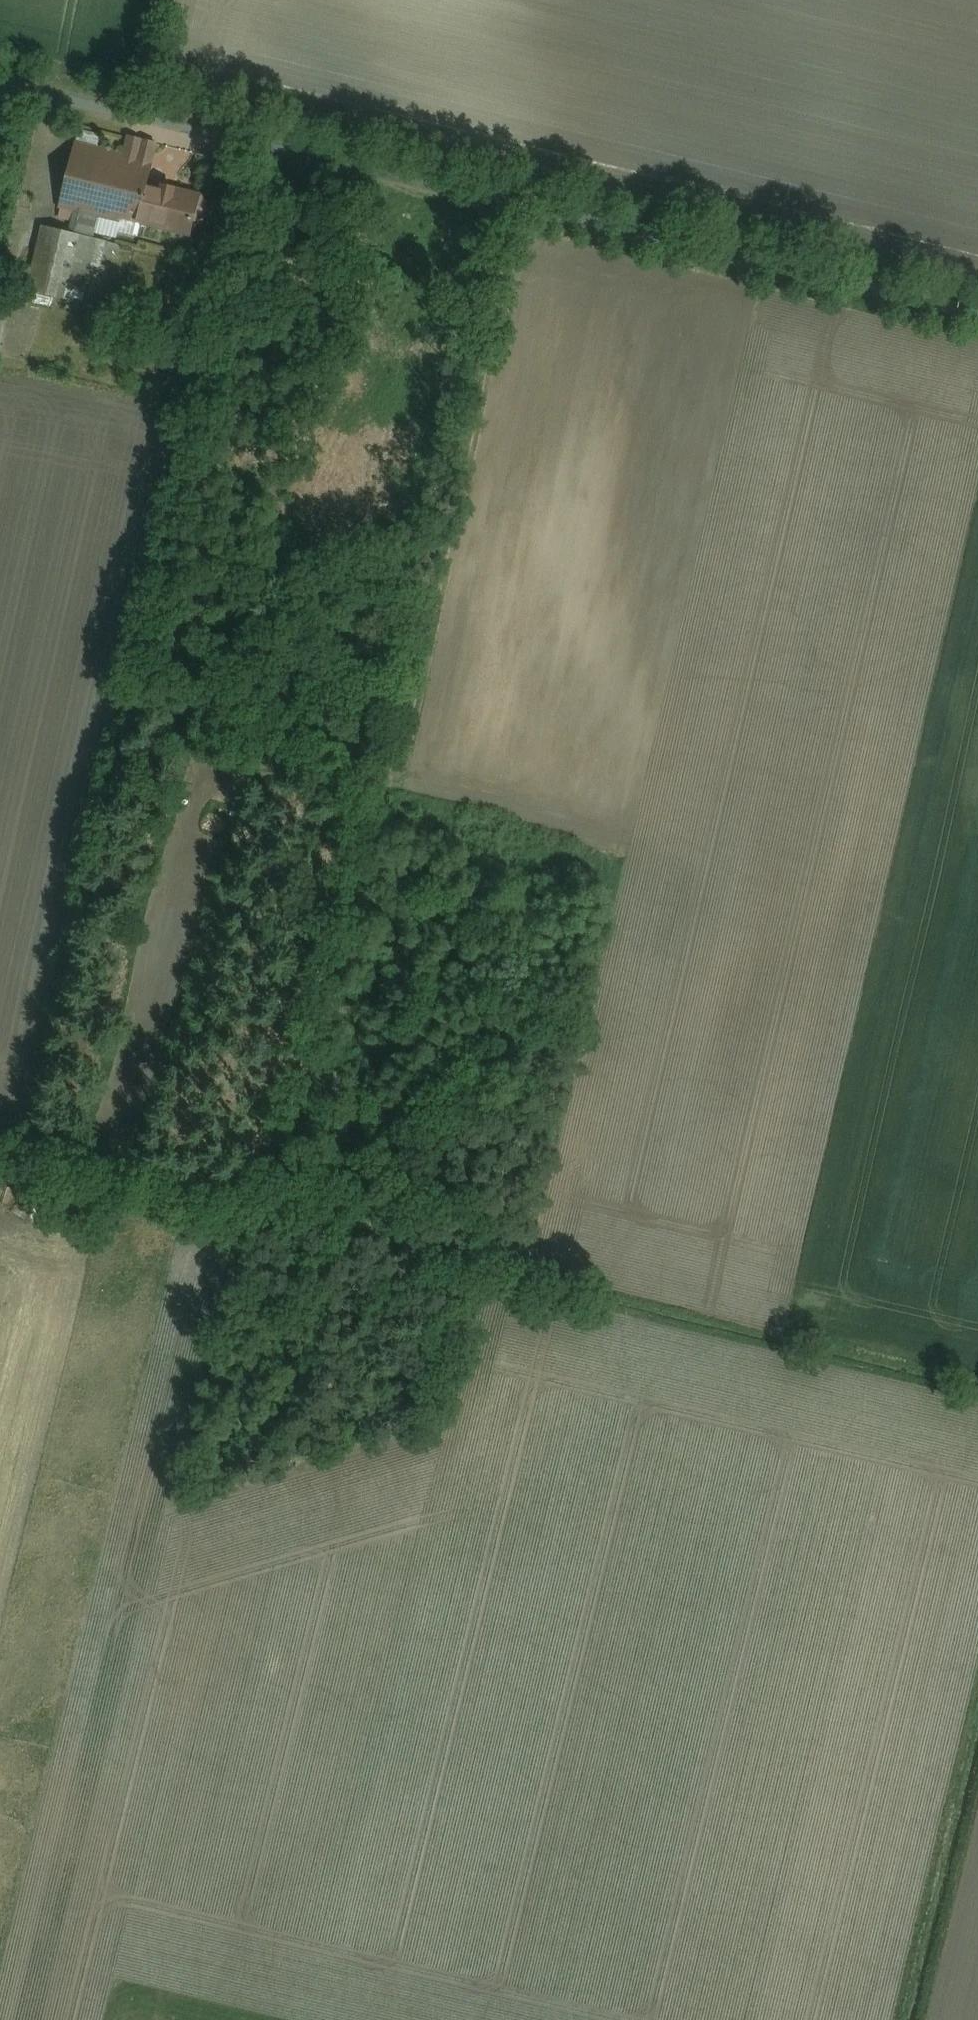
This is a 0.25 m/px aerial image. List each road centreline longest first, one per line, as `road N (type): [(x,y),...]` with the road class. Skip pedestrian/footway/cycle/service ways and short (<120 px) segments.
road 1 (unclassified): [(977,317),(0,84)]

